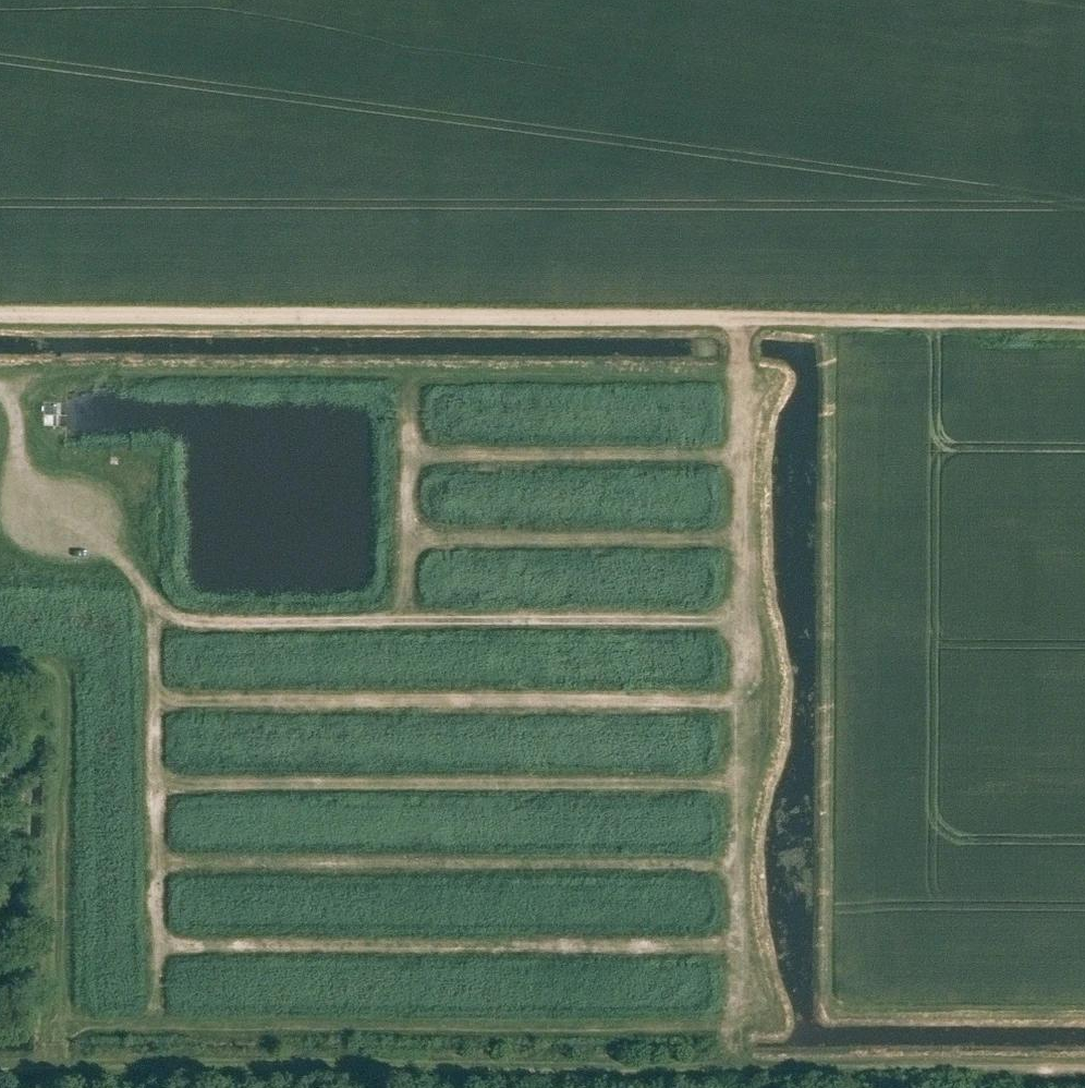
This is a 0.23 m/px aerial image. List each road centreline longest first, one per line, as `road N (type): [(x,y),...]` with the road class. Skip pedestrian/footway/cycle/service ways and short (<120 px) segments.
road 1 (track): [(743,321),(0,319)]
road 2 (track): [(0,383),(102,369),(742,371)]
road 3 (track): [(738,1014),(683,1029),(75,1025),(61,1041),(64,1070)]
road 4 (track): [(743,321),(738,1014)]
road 5 (track): [(0,393),(21,473),(153,604),(157,1025)]
road 6 (track): [(153,618),(741,622)]
road 7 (track): [(154,699),(740,700)]
road 8 (track): [(155,786),(740,779)]
road 9 (track): [(155,866),(739,863)]
road 10 (track): [(156,946),(740,944)]
road 11 (track): [(0,655),(67,655),(61,1016),(69,1030)]
road 12 (track): [(1084,324),(743,321)]
road 13 (track): [(409,535),(741,537)]
road 14 (track): [(410,454),(740,459)]
road 15 (track): [(412,370),(407,620)]

